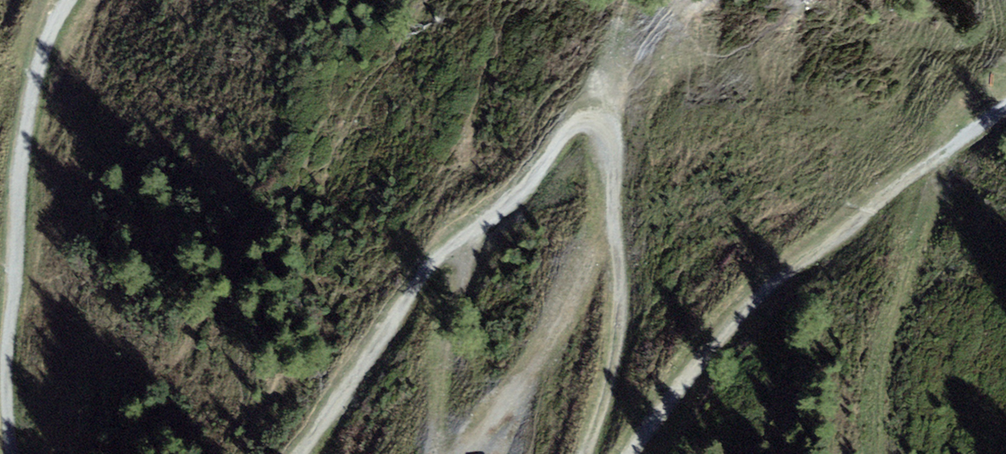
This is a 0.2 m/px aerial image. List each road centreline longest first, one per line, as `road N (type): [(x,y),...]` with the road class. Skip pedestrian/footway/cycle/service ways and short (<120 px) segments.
road 1 (track): [(588,453),(614,359),(621,287),(611,133),(575,127),(526,188),(464,238)]
road 2 (track): [(1005,107),(714,344),(630,453)]
road 3 (track): [(13,453),(9,365),(27,146),(49,36),(70,0)]
road 4 (track): [(464,238),(425,270),(299,453)]
road 5 (track): [(432,453),(472,263),(464,238)]

